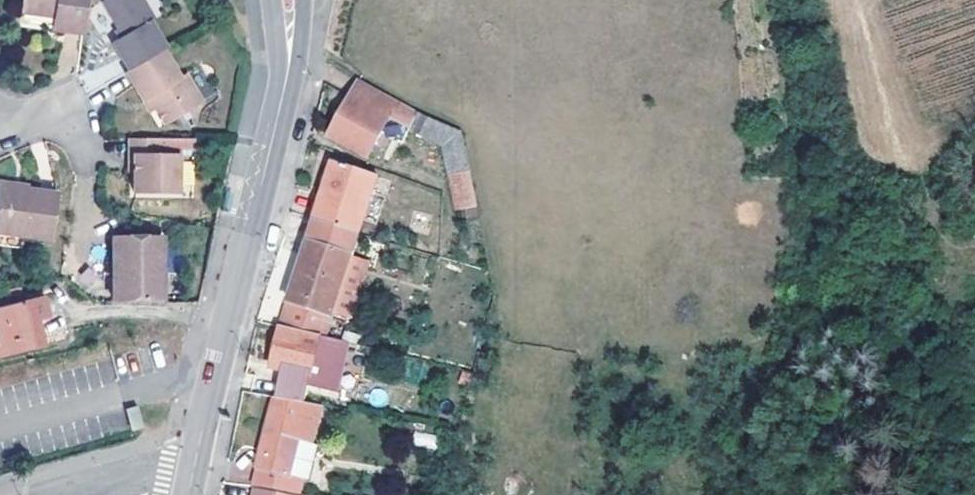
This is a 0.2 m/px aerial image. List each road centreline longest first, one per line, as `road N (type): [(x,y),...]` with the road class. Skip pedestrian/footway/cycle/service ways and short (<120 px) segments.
road 1 (secondary): [(286,78),(188,494)]

